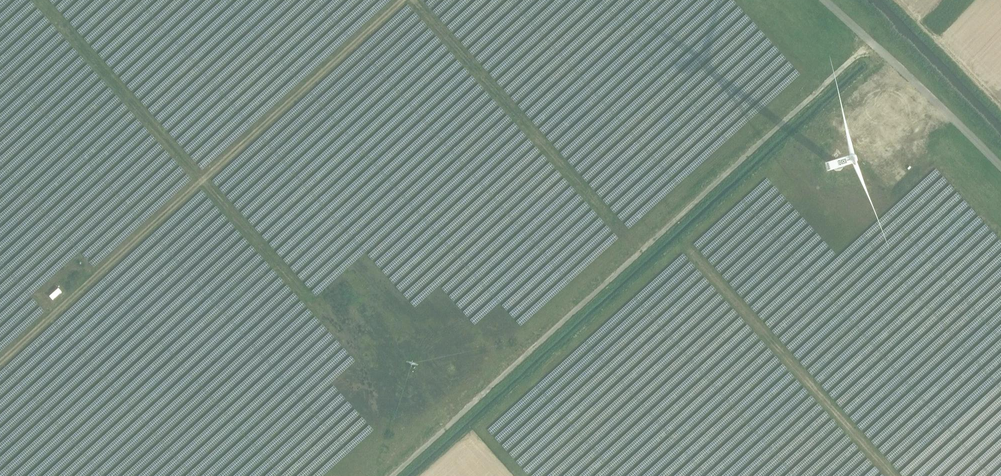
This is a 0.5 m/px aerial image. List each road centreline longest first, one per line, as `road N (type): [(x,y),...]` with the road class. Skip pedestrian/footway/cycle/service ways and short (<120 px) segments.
road 1 (track): [(393,475),(871,43)]
road 2 (track): [(0,362),(402,0)]
road 3 (track): [(40,0),(317,307)]
road 4 (track): [(412,0),(639,252)]
road 5 (track): [(690,250),(893,475)]

